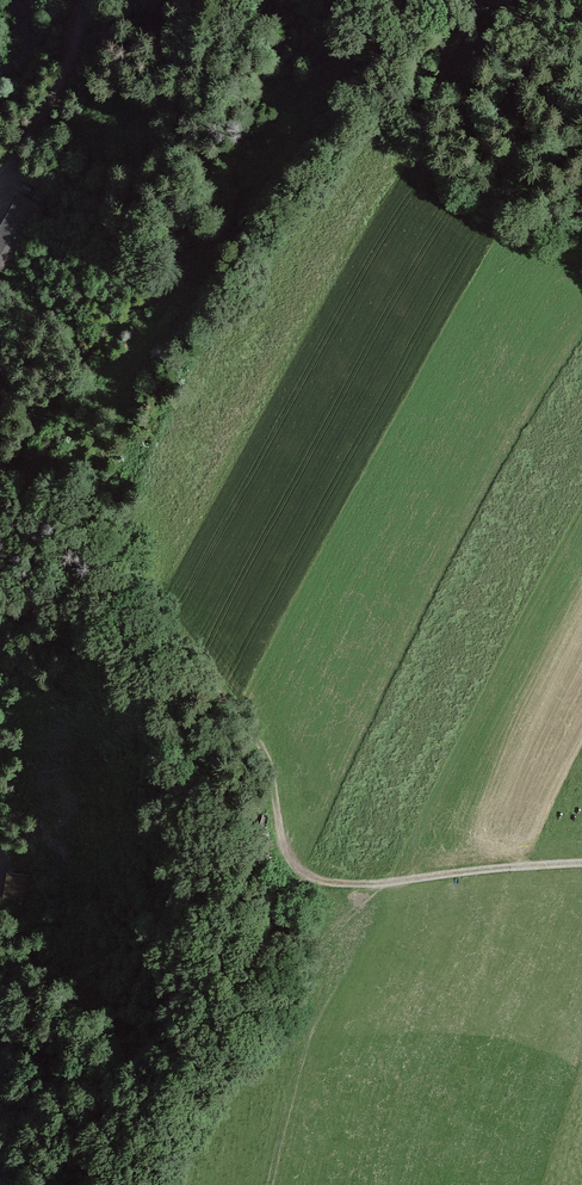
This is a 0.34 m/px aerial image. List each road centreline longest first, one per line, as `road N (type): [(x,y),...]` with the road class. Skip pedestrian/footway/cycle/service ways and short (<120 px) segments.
road 1 (track): [(479,15),(372,147),(145,497),(270,759),(284,847),(298,869),(322,881),(366,883),(581,864)]
road 2 (track): [(477,0),(534,135),(581,192)]
road 3 (track): [(0,169),(64,75),(85,0)]

